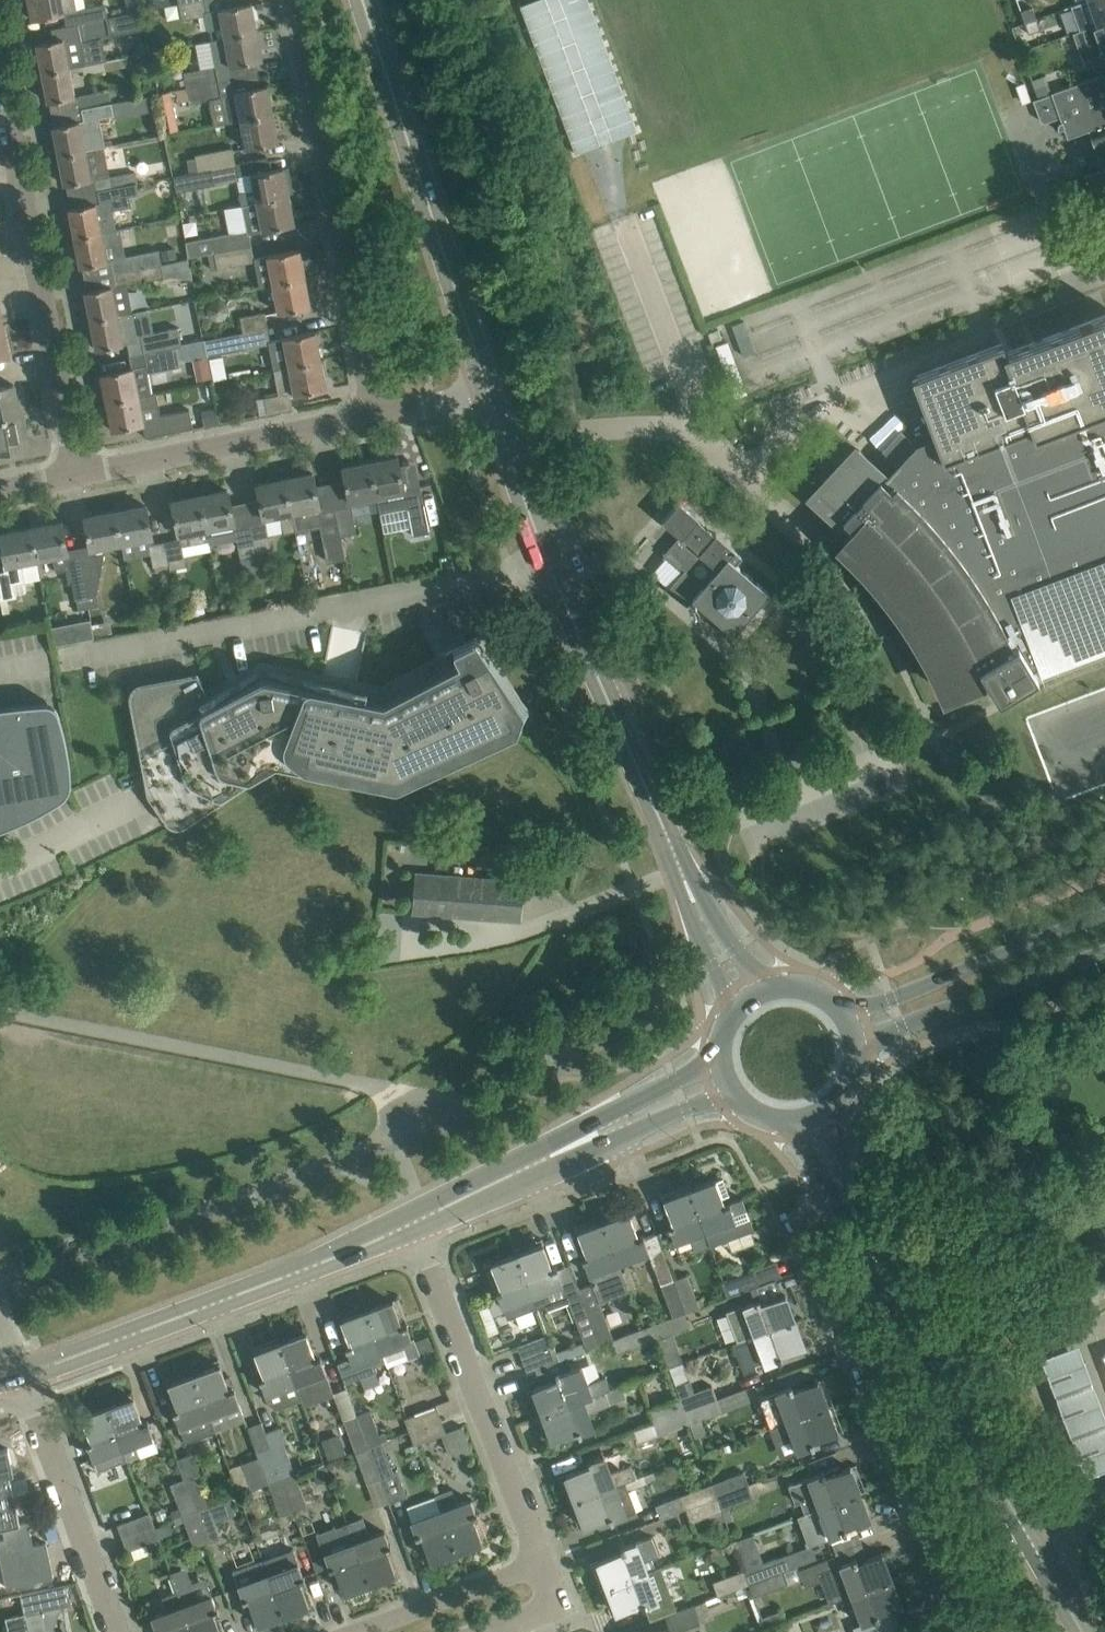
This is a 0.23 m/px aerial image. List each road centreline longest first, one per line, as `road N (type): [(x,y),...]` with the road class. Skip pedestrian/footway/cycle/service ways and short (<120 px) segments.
road 1 (tertiary): [(674,851),(549,566),(488,389)]
road 2 (tertiary): [(1084,1631),(848,1193)]
road 3 (unclassified): [(971,1631),(800,1229),(848,1193)]
road 4 (residential): [(372,415),(290,0)]
road 5 (tertiary): [(25,1374),(414,1226)]
road 6 (tertiary): [(488,389),(362,0)]
road 7 (unclassified): [(537,1562),(414,1226)]
road 8 (residential): [(76,473),(11,158)]
road 9 (residential): [(372,415),(76,473)]
road 10 (tertiary): [(1104,914),(839,1013)]
road 11 (tertiary): [(855,1060),(903,1025),(1104,951)]
road 12 (unclassified): [(118,1631),(25,1374)]
road 13 (tertiary): [(722,1064),(626,1108),(534,1167)]
road 14 (tertiary): [(534,1167),(735,1096)]
road 15 (unclassified): [(537,1562),(350,1631)]
road 16 (tertiary): [(674,851),(709,966),(735,1016)]
road 17 (tertiary): [(772,992),(733,950),(674,851)]
road 18 (tertiary): [(414,1226),(534,1167)]

